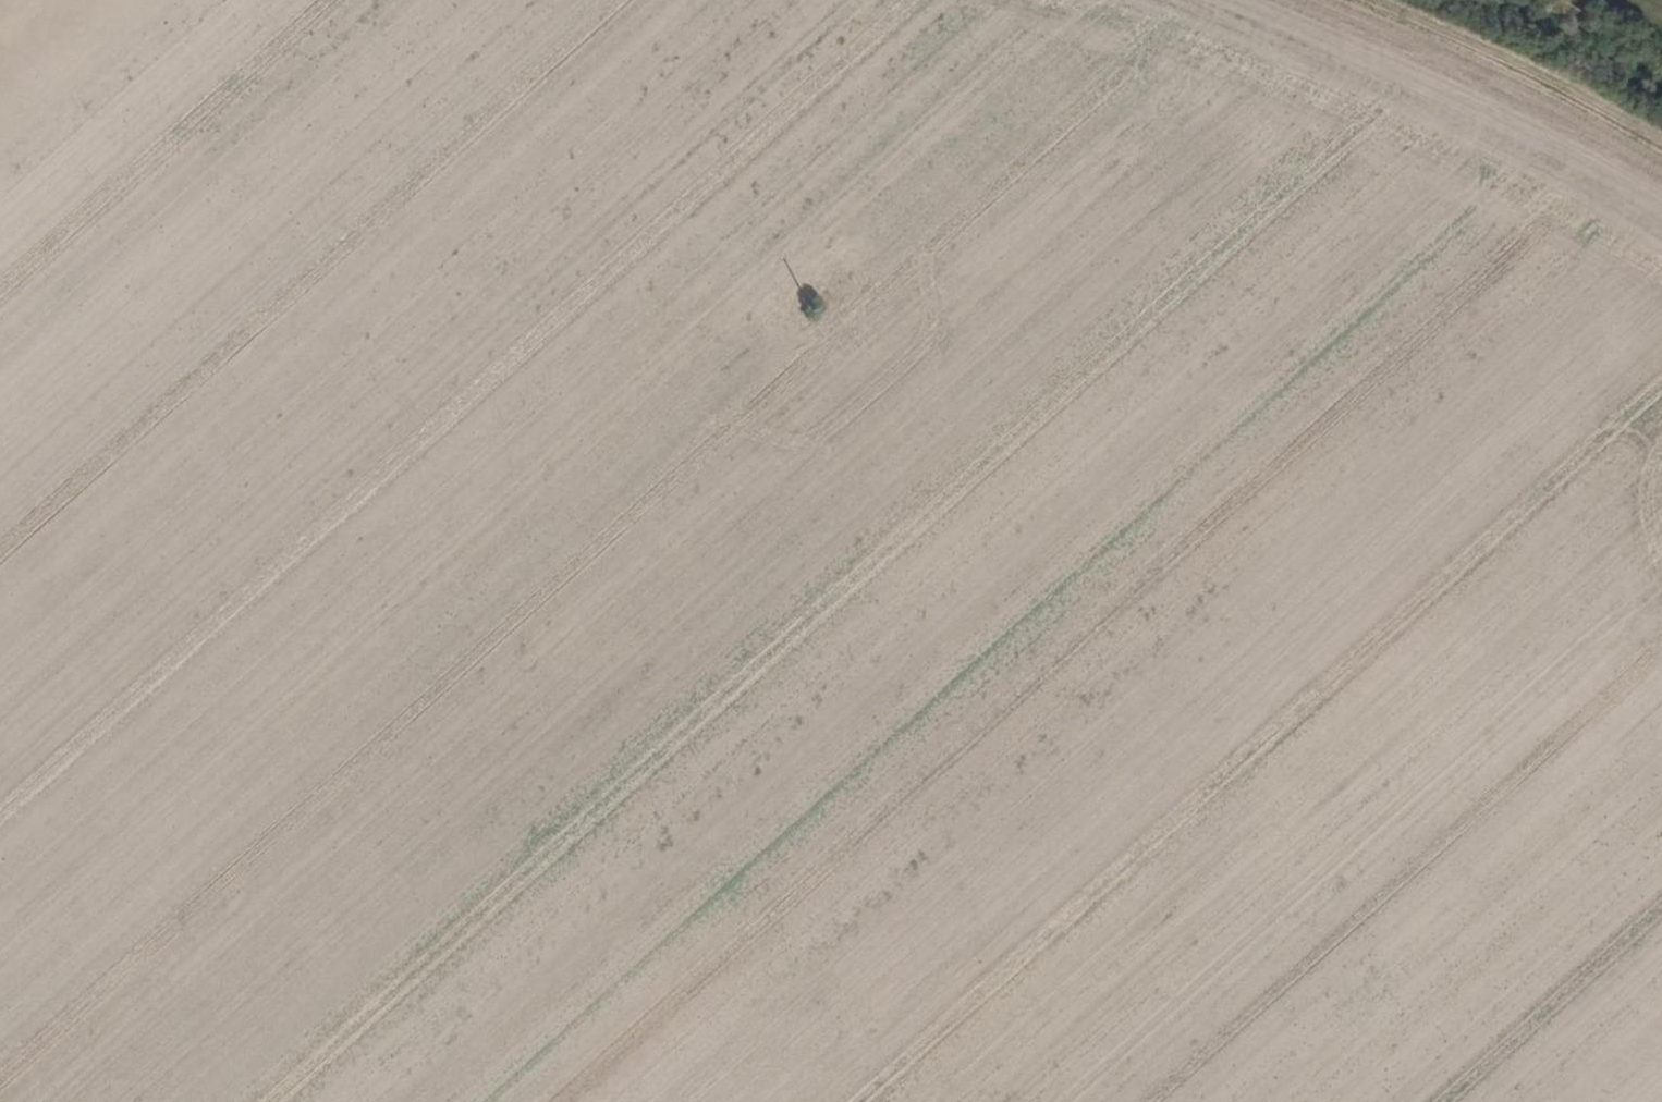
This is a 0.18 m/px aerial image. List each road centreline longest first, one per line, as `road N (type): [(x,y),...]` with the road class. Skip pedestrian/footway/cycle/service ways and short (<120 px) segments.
road 1 (track): [(1365,0),(1661,144)]

